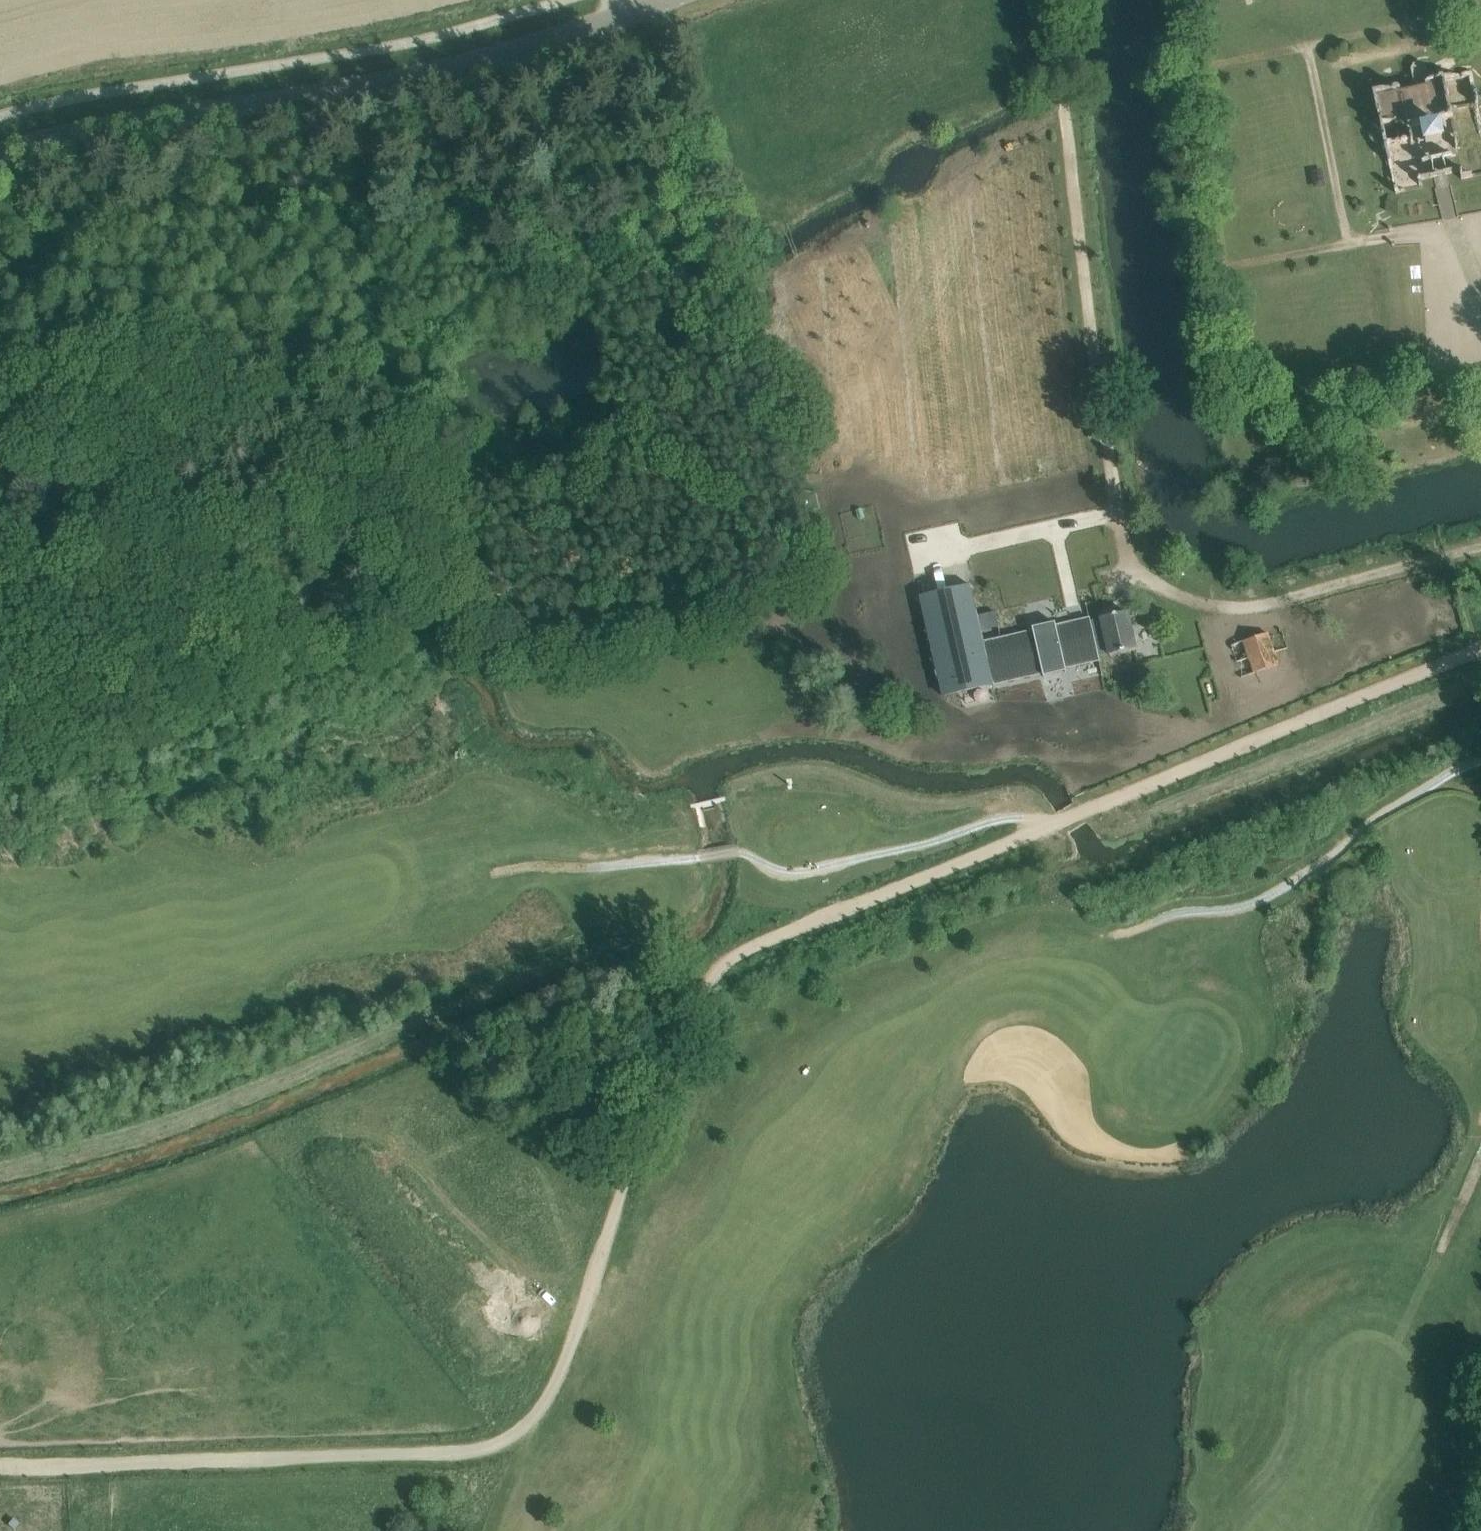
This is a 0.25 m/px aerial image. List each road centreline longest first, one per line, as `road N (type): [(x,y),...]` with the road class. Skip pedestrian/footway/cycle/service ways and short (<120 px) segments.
road 1 (track): [(1480,649),(748,937),(715,964),(685,1018),(533,1432),(507,1445),(460,1449),(0,1463)]
road 2 (tertiary): [(0,156),(583,30),(659,0)]

